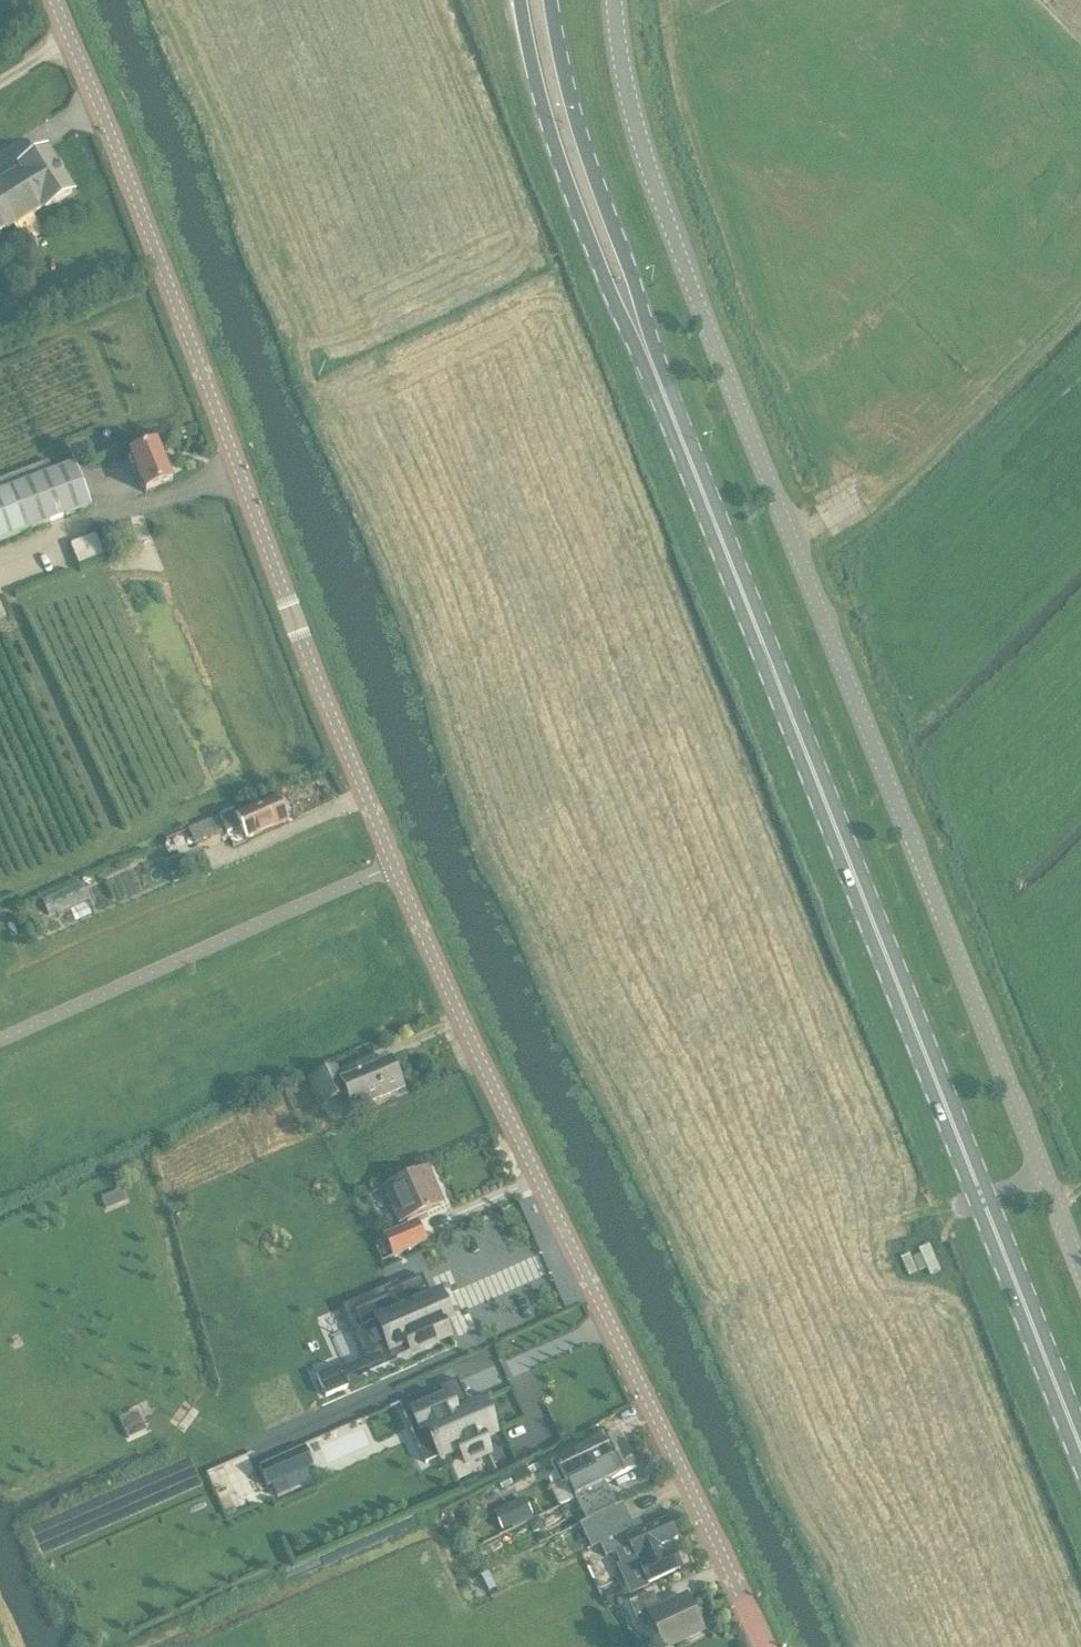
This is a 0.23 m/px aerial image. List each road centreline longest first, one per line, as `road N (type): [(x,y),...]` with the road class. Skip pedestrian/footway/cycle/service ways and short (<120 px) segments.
road 1 (unclassified): [(765,1646),(394,864),(53,0)]
road 2 (unclassified): [(1080,1271),(674,238),(636,131),(614,0)]
road 3 (primary): [(645,347),(1080,1448)]
road 4 (primary): [(520,0),(555,145),(607,280),(645,347)]
road 5 (primary): [(645,347),(630,271),(581,140),(552,0)]

